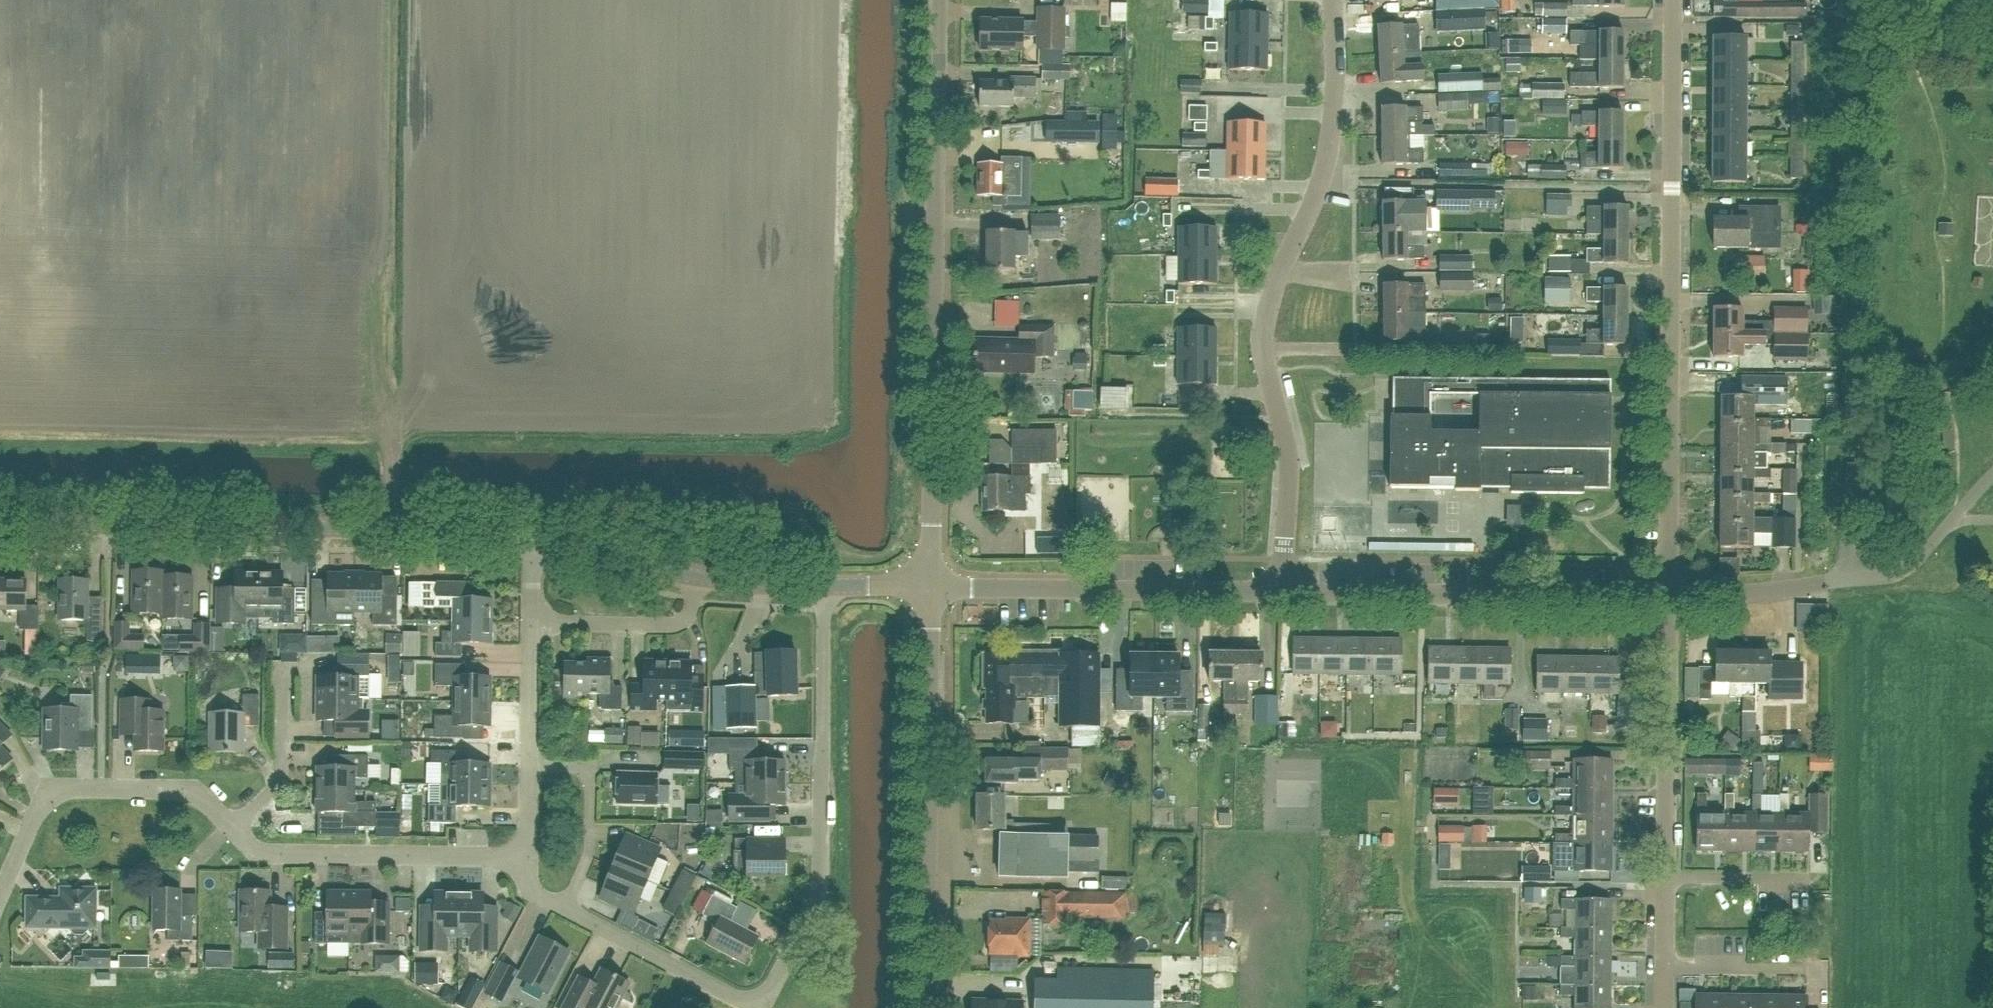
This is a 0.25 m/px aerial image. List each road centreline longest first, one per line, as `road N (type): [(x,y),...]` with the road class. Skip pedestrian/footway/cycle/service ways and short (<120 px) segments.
road 1 (residential): [(1283,592),(1291,468),(1262,342),(1275,282),(1329,152),(1331,0)]
road 2 (residential): [(1668,596),(1673,0)]
road 3 (tertiary): [(931,589),(936,0)]
road 4 (tertiary): [(535,543),(393,526),(0,522)]
road 5 (tertiary): [(925,1007),(931,589)]
road 6 (unclassified): [(1668,596),(1283,592)]
road 7 (unclassified): [(1992,474),(1901,568),(1754,595),(1668,596)]
road 8 (unclassified): [(1283,592),(931,589)]
road 9 (residential): [(0,893),(49,788),(186,791),(233,832)]
road 10 (residential): [(821,893),(826,588)]
road 11 (residential): [(527,859),(261,855),(233,832)]
road 12 (residential): [(1665,877),(1668,596)]
road 13 (residential): [(752,1007),(567,911)]
road 14 (residential): [(567,911),(591,843),(588,770),(531,768)]
road 15 (residential): [(532,624),(668,626),(689,612),(701,577)]
road 16 (residential): [(233,832),(281,776),(280,674)]
road 17 (tertiary): [(701,577),(535,543)]
road 18 (residential): [(531,768),(532,624)]
road 19 (residential): [(1808,879),(1665,877)]
road 20 (residential): [(1804,971),(1664,969)]
road 21 (residential): [(821,893),(756,1007)]
road 22 (tertiary): [(826,588),(701,577)]

